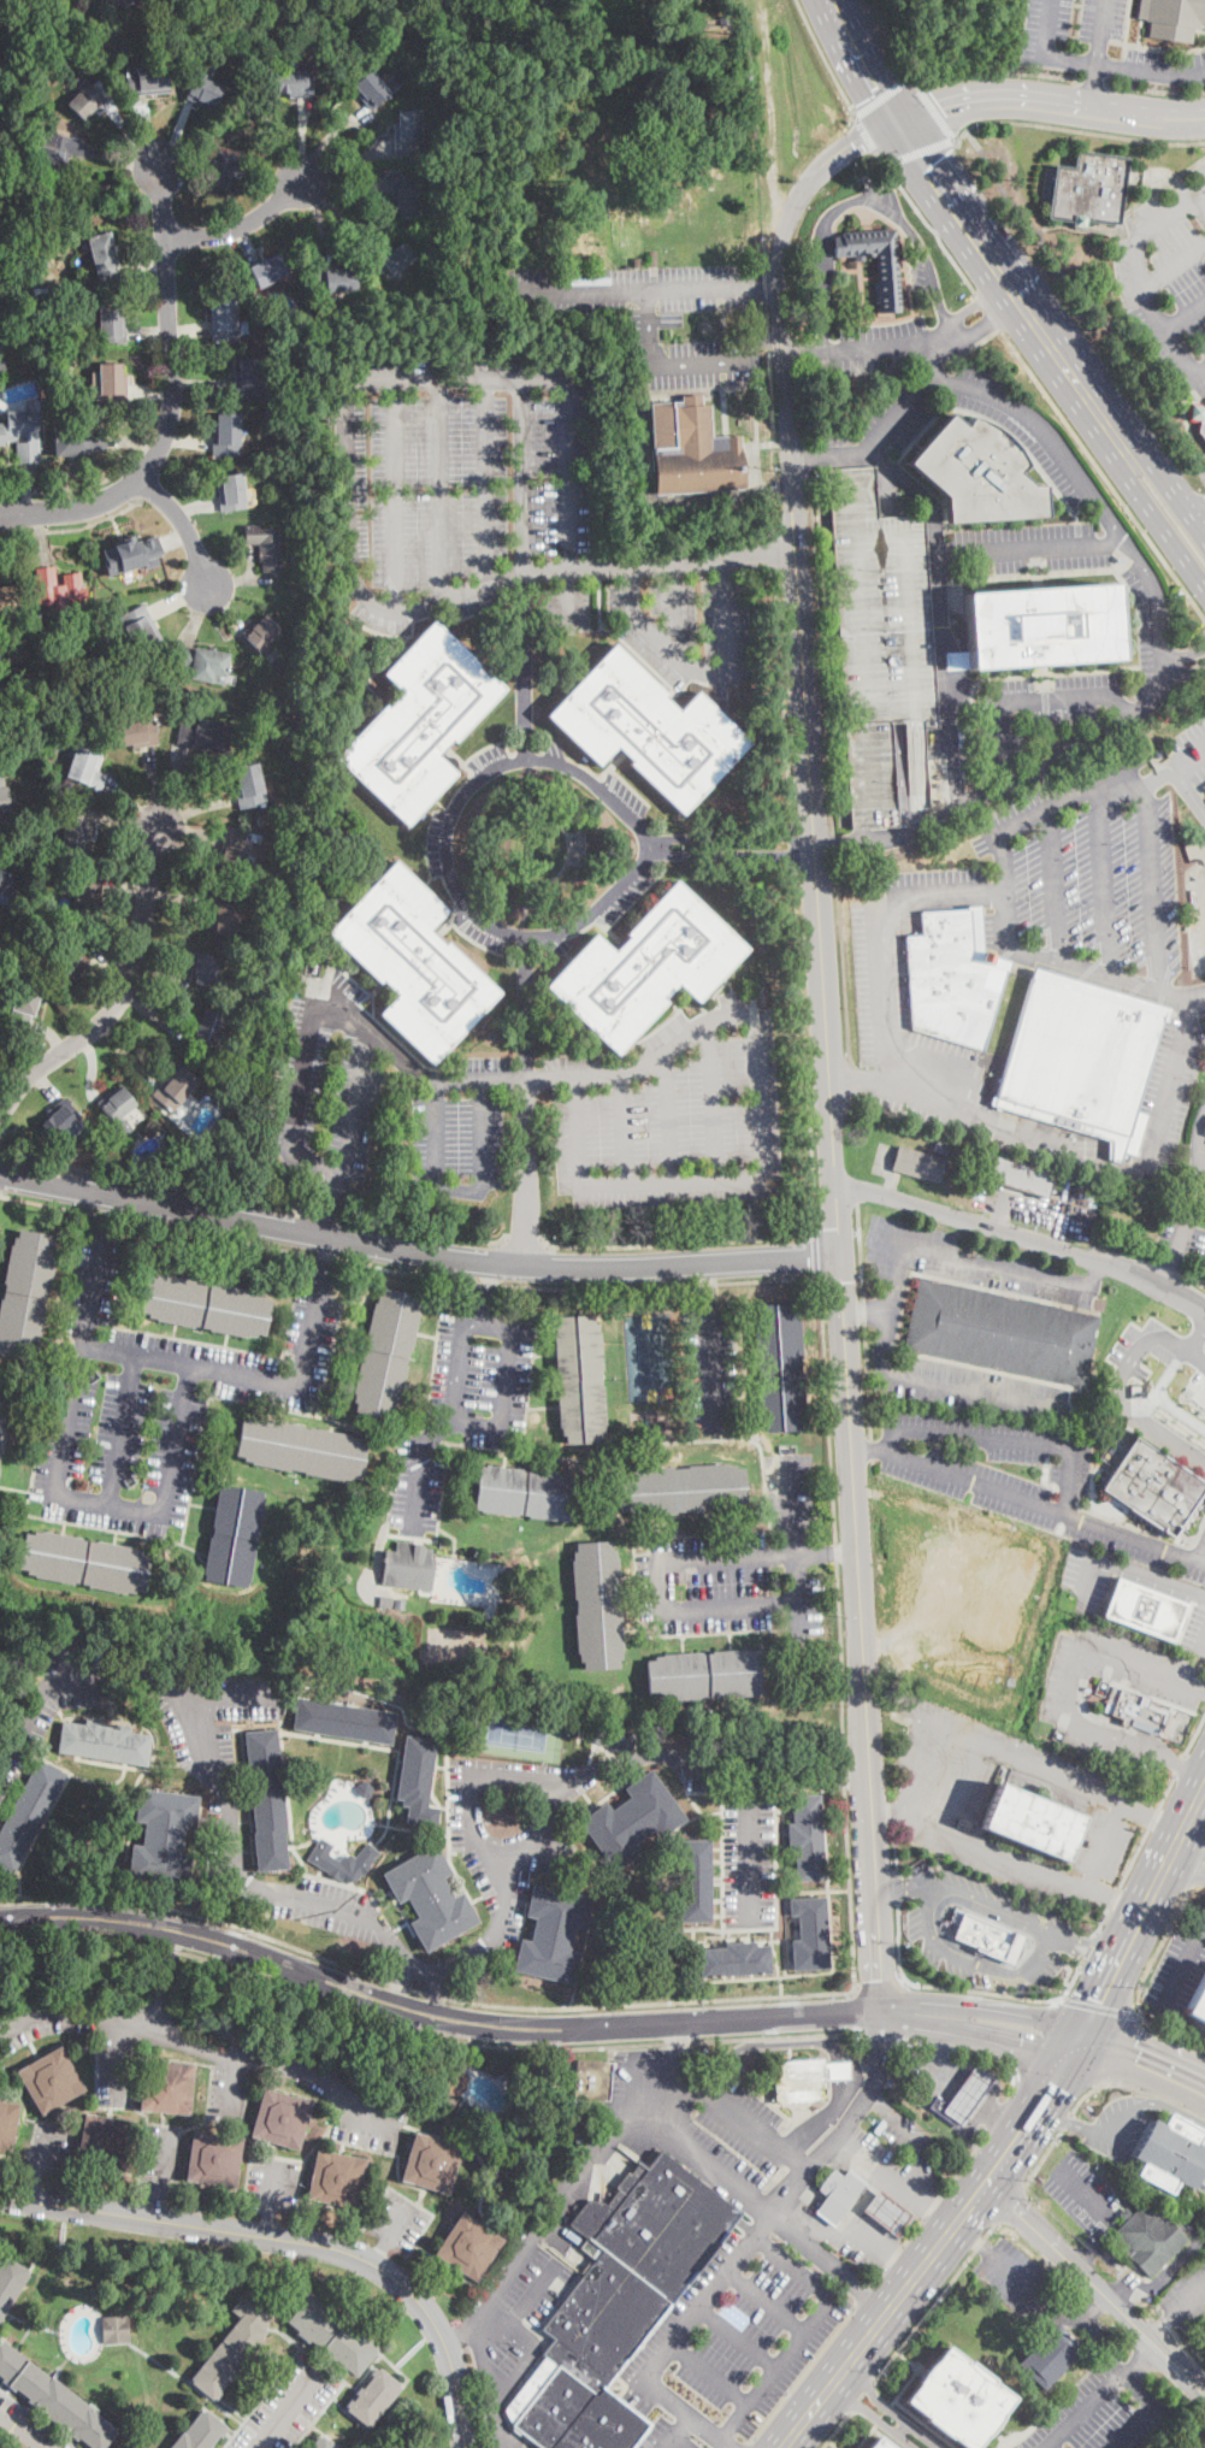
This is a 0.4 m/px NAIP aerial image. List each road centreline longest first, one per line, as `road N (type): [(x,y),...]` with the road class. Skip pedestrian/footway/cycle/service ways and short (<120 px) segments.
road 1 (tertiary): [(878,1951),(778,264),(808,182),(856,138),(896,117)]
road 2 (tertiary): [(0,1920),(167,1929),(469,2024),(580,2029),(880,2011)]
road 3 (residential): [(0,1176),(497,1262),(839,1255)]
road 4 (residential): [(467,2447),(442,2337),(412,2293),(362,2258),(0,2197)]
road 5 (primary): [(832,0),(925,170),(1136,467)]
road 6 (residential): [(834,1181),(1117,1268),(1204,1315)]
road 7 (residential): [(0,1115),(37,1067),(120,999),(135,963),(159,828)]
road 8 (primary): [(984,2183),(782,2447)]
road 9 (residential): [(140,476),(166,430),(172,391),(156,166)]
road 10 (tertiary): [(896,117),(1008,96),(1168,119),(1204,117)]
road 11 (residential): [(1204,2396),(984,2183)]
road 12 (primary): [(1204,1786),(1081,2040)]
road 13 (tertiary): [(1081,2040),(1040,2023),(961,2010),(880,2011)]
road 14 (tertiary): [(880,2011),(1027,2045),(1081,2040)]
road 15 (primary): [(1081,2040),(984,2183)]
road 16 (residential): [(166,238),(241,225),(305,182)]
road 17 (residential): [(0,516),(88,506),(140,476)]
road 18 (primary): [(1136,467),(1148,515),(1204,585)]
road 19 (primary): [(1204,2093),(1081,2040)]
road 20 (residential): [(140,476),(183,524),(207,584)]

